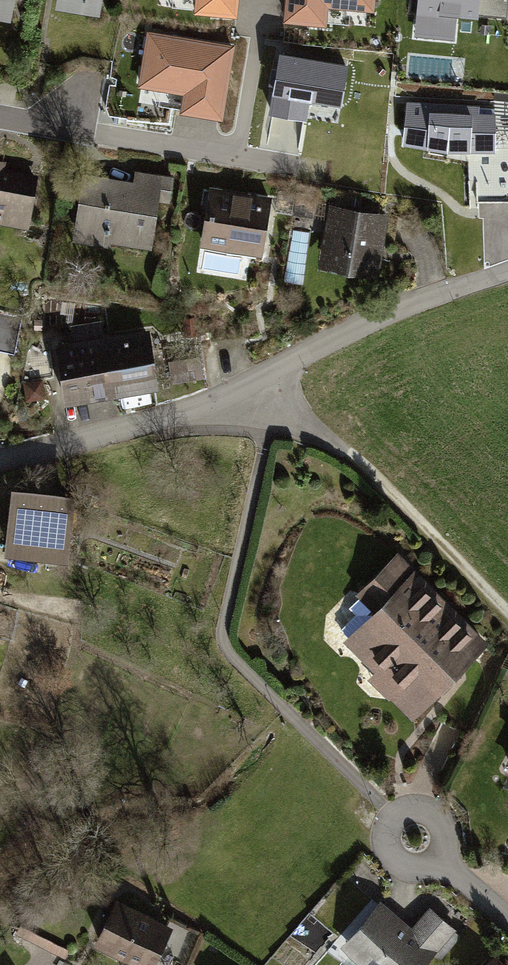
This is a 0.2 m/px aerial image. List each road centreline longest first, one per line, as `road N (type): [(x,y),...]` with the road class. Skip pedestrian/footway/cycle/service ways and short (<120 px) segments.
road 1 (residential): [(0,459),(277,389),(313,355),(507,276)]
road 2 (track): [(507,609),(277,389)]
road 3 (residential): [(0,114),(300,166)]

